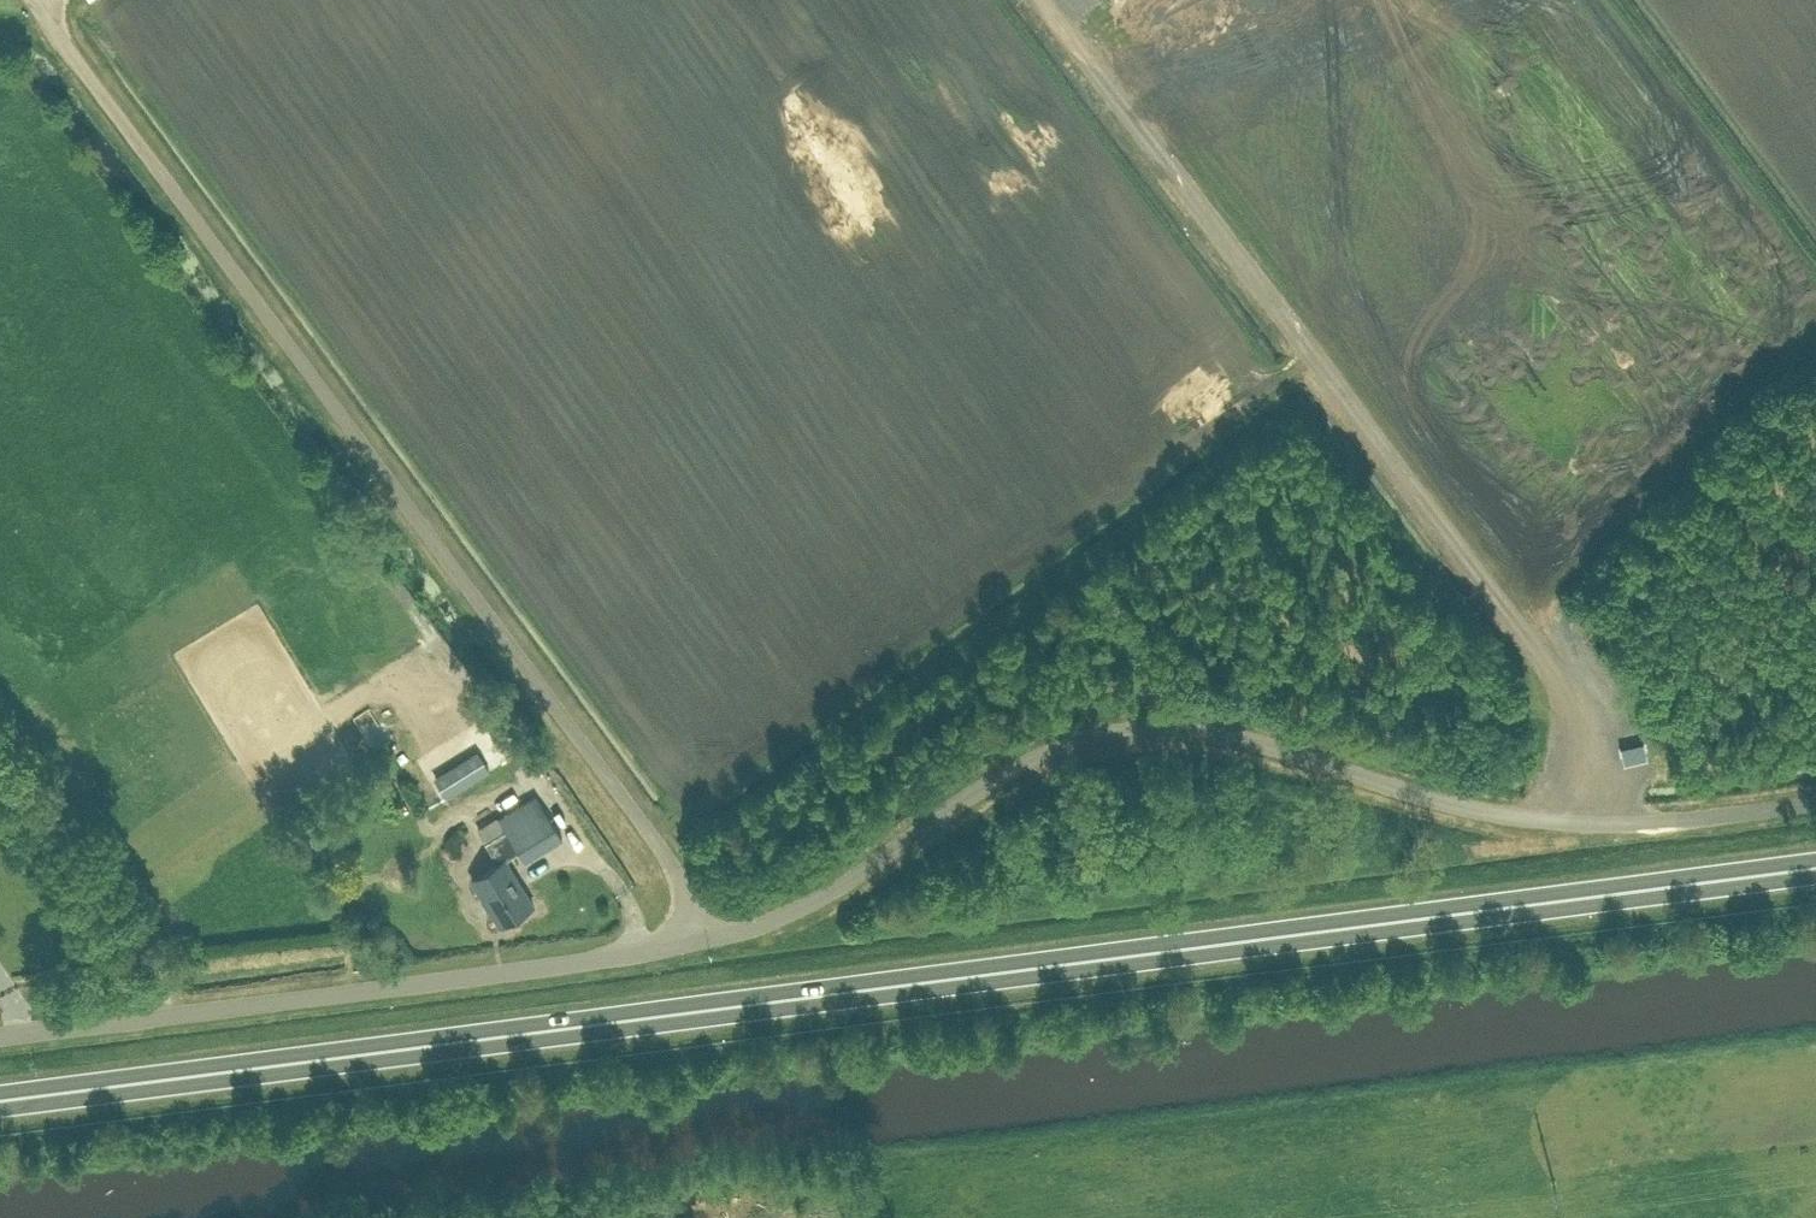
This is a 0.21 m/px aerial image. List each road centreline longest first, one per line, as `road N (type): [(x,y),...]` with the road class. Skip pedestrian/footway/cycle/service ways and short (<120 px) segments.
road 1 (trunk): [(0,1099),(1815,865)]
road 2 (unclassified): [(693,941),(797,909),(999,771),(1103,733),(1222,740),(1552,820),(1661,822),(1815,802)]
road 3 (unclassified): [(693,941),(673,865),(35,0)]
road 4 (unclassified): [(0,1036),(693,941)]

